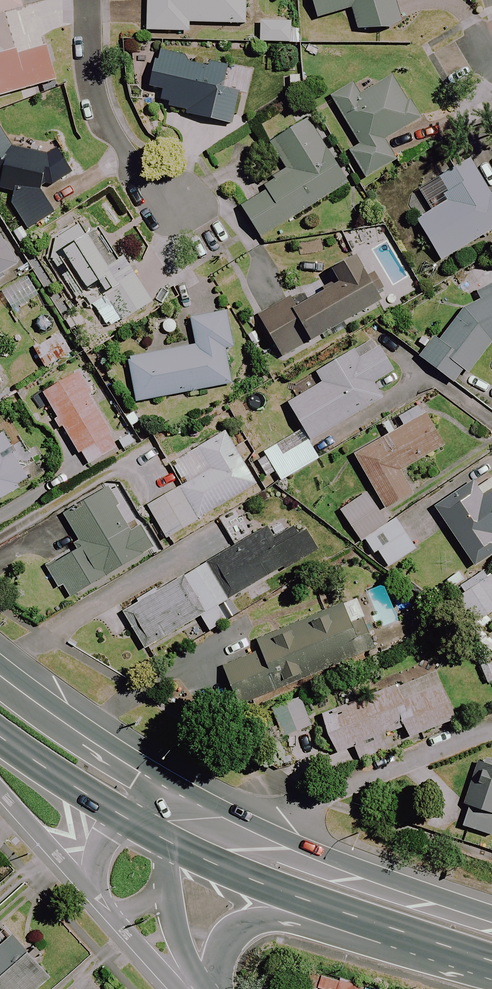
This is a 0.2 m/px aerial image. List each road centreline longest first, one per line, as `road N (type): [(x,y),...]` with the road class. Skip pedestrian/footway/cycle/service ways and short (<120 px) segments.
road 1 (trunk): [(170,789),(265,837),(491,914)]
road 2 (residential): [(88,0),(89,80),(100,115),(178,217)]
road 3 (trunk): [(0,676),(170,789)]
road 4 (trunk): [(491,962),(327,908)]
road 5 (trunk): [(327,908),(169,843)]
road 6 (trunk): [(327,908),(235,933),(215,988)]
road 7 (trunk): [(96,898),(0,789)]
road 8 (trunk): [(122,816),(0,738)]

